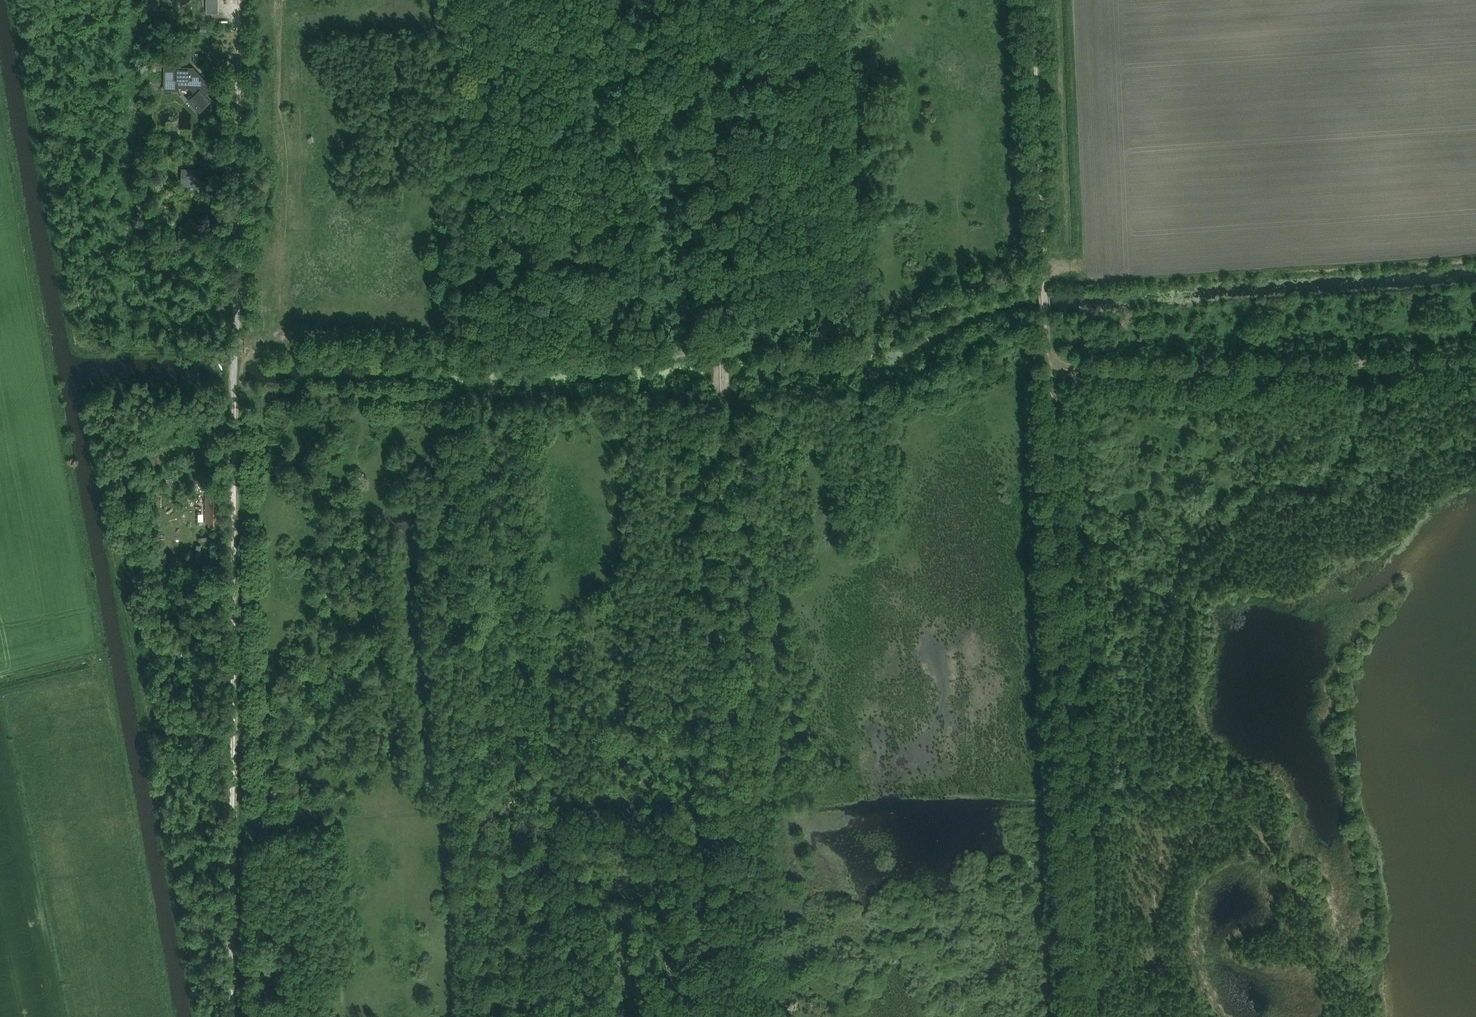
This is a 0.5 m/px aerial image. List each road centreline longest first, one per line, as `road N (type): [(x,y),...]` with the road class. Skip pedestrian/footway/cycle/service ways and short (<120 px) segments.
road 1 (track): [(229,1016),(240,27)]
road 2 (track): [(720,391),(708,0)]

